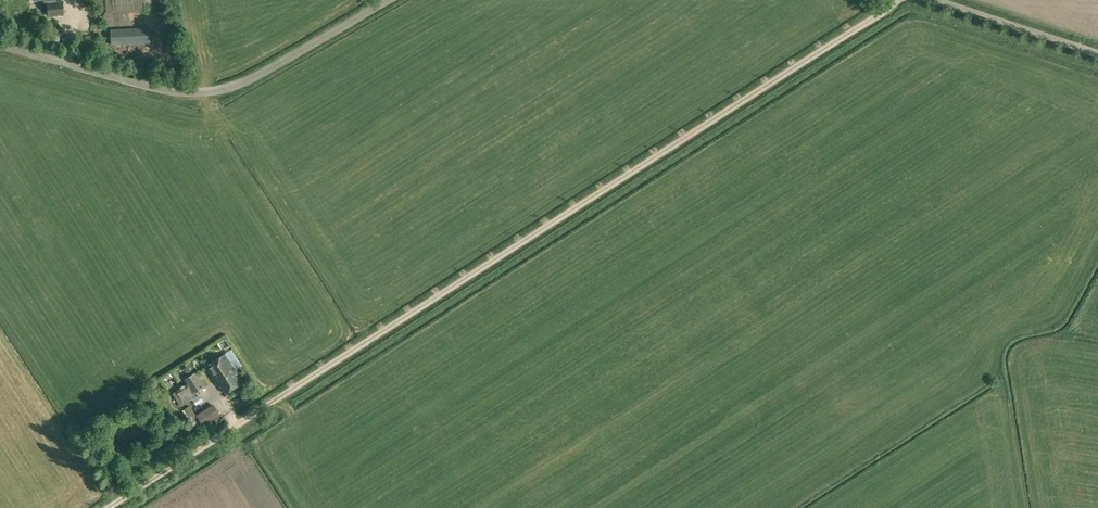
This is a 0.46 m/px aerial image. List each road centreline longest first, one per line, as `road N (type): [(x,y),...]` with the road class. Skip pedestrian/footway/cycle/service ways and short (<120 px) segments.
road 1 (track): [(103,507),(904,0)]
road 2 (unclassified): [(0,45),(156,88),(210,92),(247,80),(388,0)]
road 3 (unclassified): [(936,0),(1097,53)]

